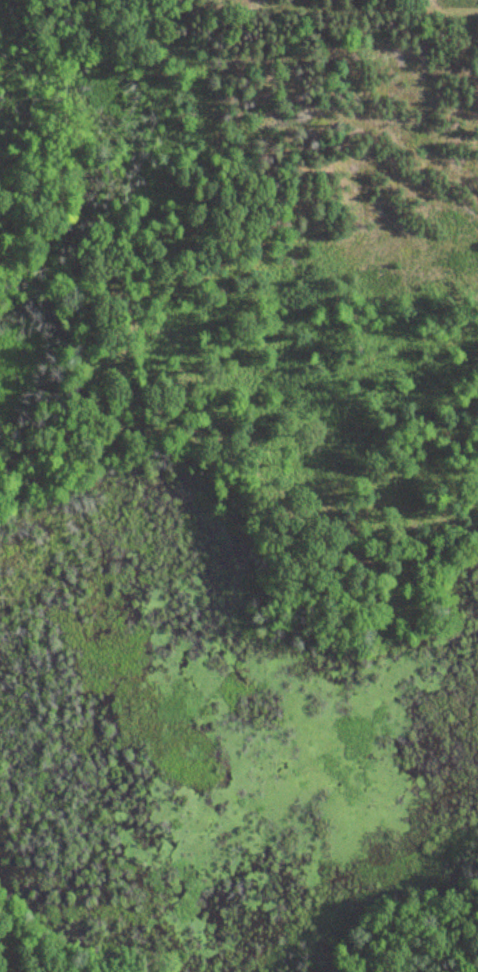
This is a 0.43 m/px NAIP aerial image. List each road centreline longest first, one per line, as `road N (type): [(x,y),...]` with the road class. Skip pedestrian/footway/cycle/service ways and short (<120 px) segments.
road 1 (track): [(477,15),(242,18)]

